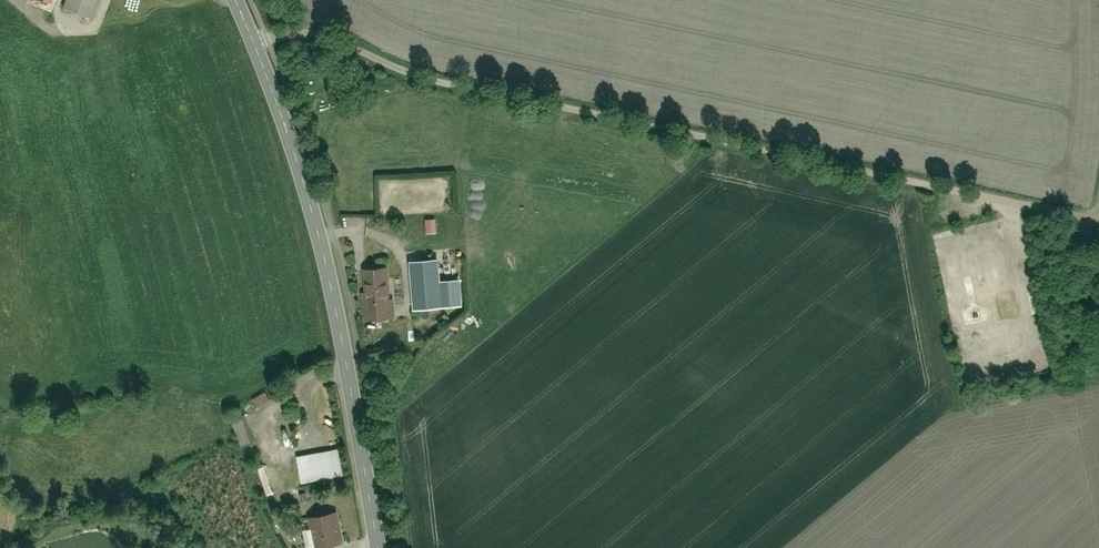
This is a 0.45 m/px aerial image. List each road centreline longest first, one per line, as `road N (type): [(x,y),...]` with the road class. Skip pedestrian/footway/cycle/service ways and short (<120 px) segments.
road 1 (primary): [(376,547),(318,235),(235,0)]

